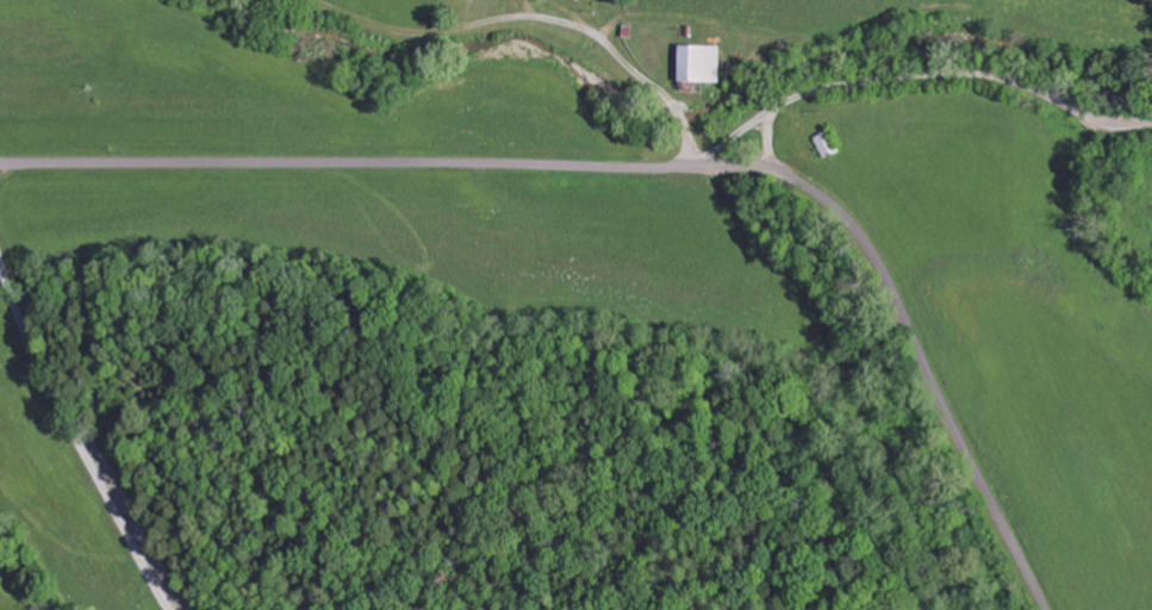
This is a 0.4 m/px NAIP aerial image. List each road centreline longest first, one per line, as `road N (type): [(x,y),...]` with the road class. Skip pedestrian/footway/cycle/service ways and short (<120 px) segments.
road 1 (residential): [(1045,609),(879,267),(839,213),(790,179),(741,166),(0,164)]
road 2 (residential): [(696,167),(668,100),(580,29),(522,17),(428,33),(390,30),(310,0)]

